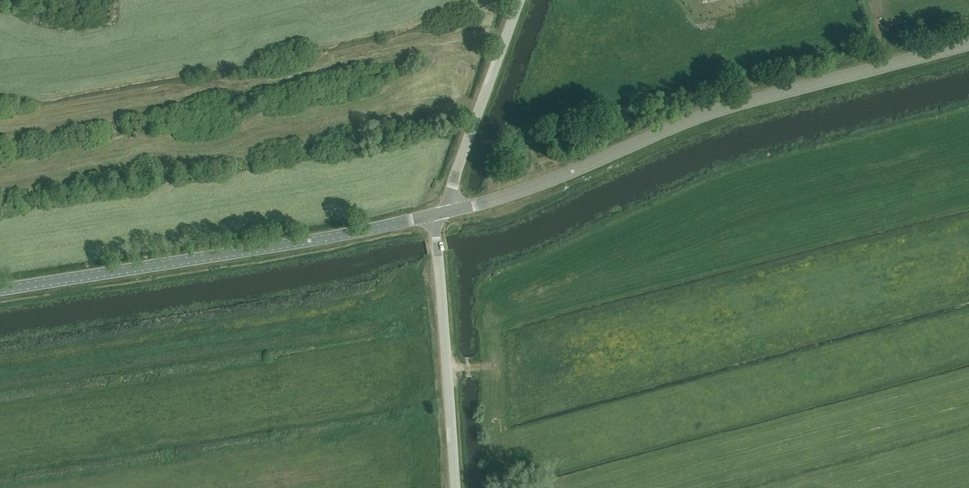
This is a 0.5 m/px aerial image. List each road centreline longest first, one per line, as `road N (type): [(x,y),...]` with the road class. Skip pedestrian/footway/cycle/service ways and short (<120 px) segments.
road 1 (tertiary): [(451,210),(526,189),(727,105),(968,45)]
road 2 (tertiary): [(0,289),(433,214)]
road 3 (unclassified): [(453,487),(433,214)]
road 4 (unclassified): [(451,210),(451,184),(519,0)]

